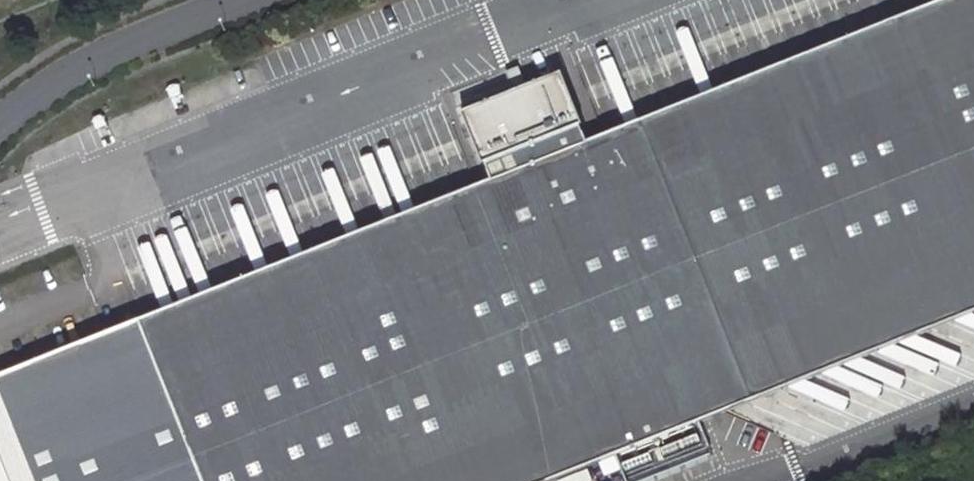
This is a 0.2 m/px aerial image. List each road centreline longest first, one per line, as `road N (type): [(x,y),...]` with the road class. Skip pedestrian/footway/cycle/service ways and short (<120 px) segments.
road 1 (unclassified): [(0,125),(82,65),(245,0)]

